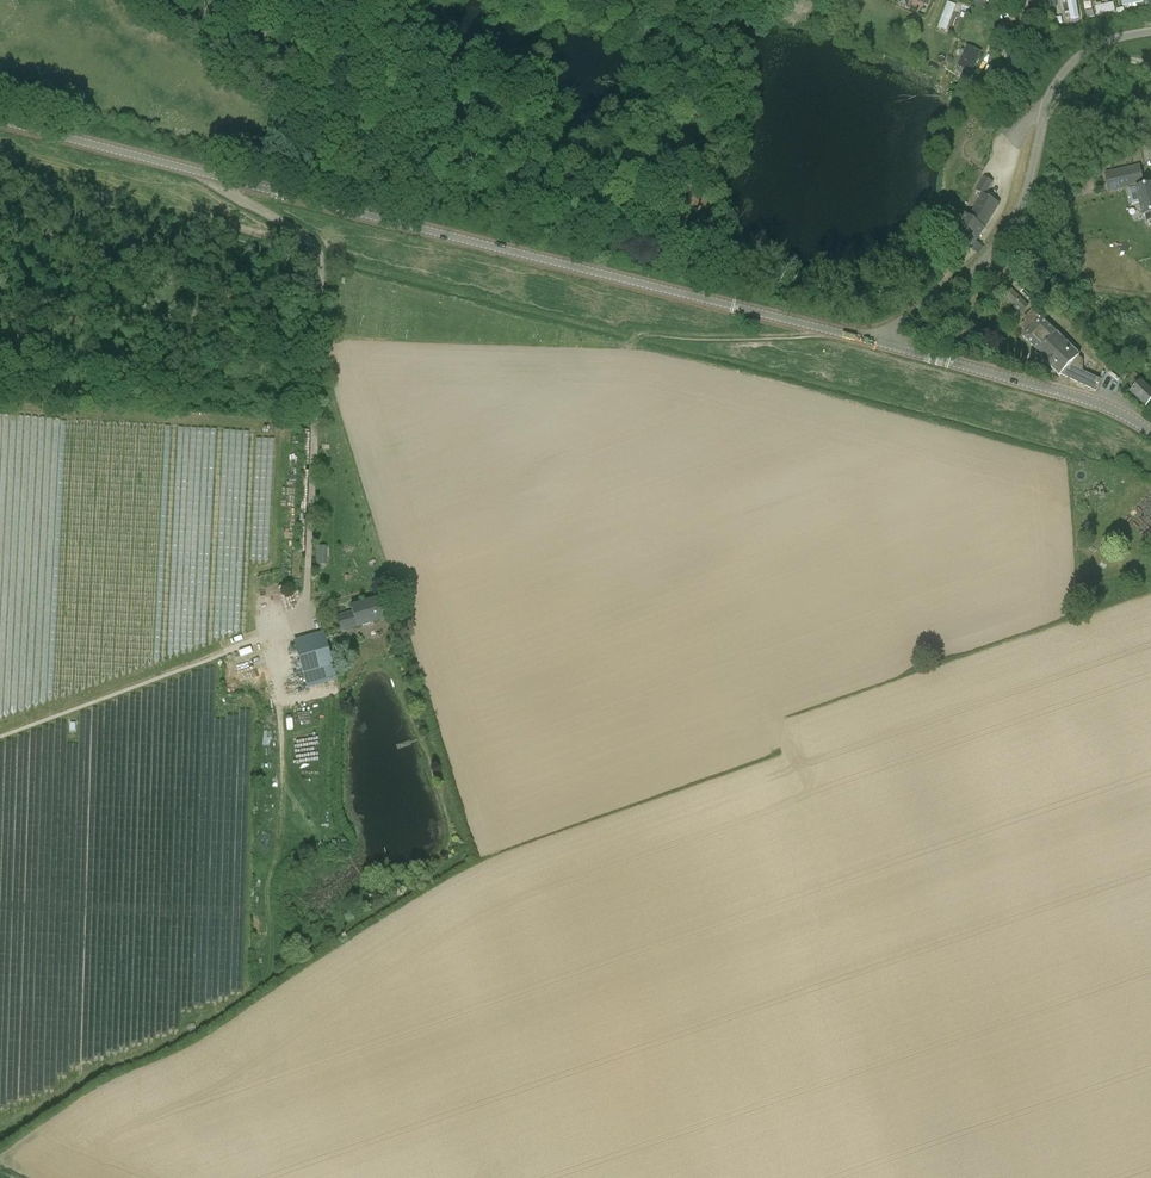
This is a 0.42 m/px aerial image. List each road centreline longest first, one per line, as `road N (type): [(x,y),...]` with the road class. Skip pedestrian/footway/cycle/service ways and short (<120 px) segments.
road 1 (primary): [(875,343),(0,121)]
road 2 (unclassified): [(875,343),(952,289),(1006,228),(1024,198),(1057,83),(1074,61),(1110,38),(1150,31)]
road 3 (primary): [(1150,431),(1077,396),(875,343)]
road 4 (track): [(825,330),(721,339),(624,328)]

